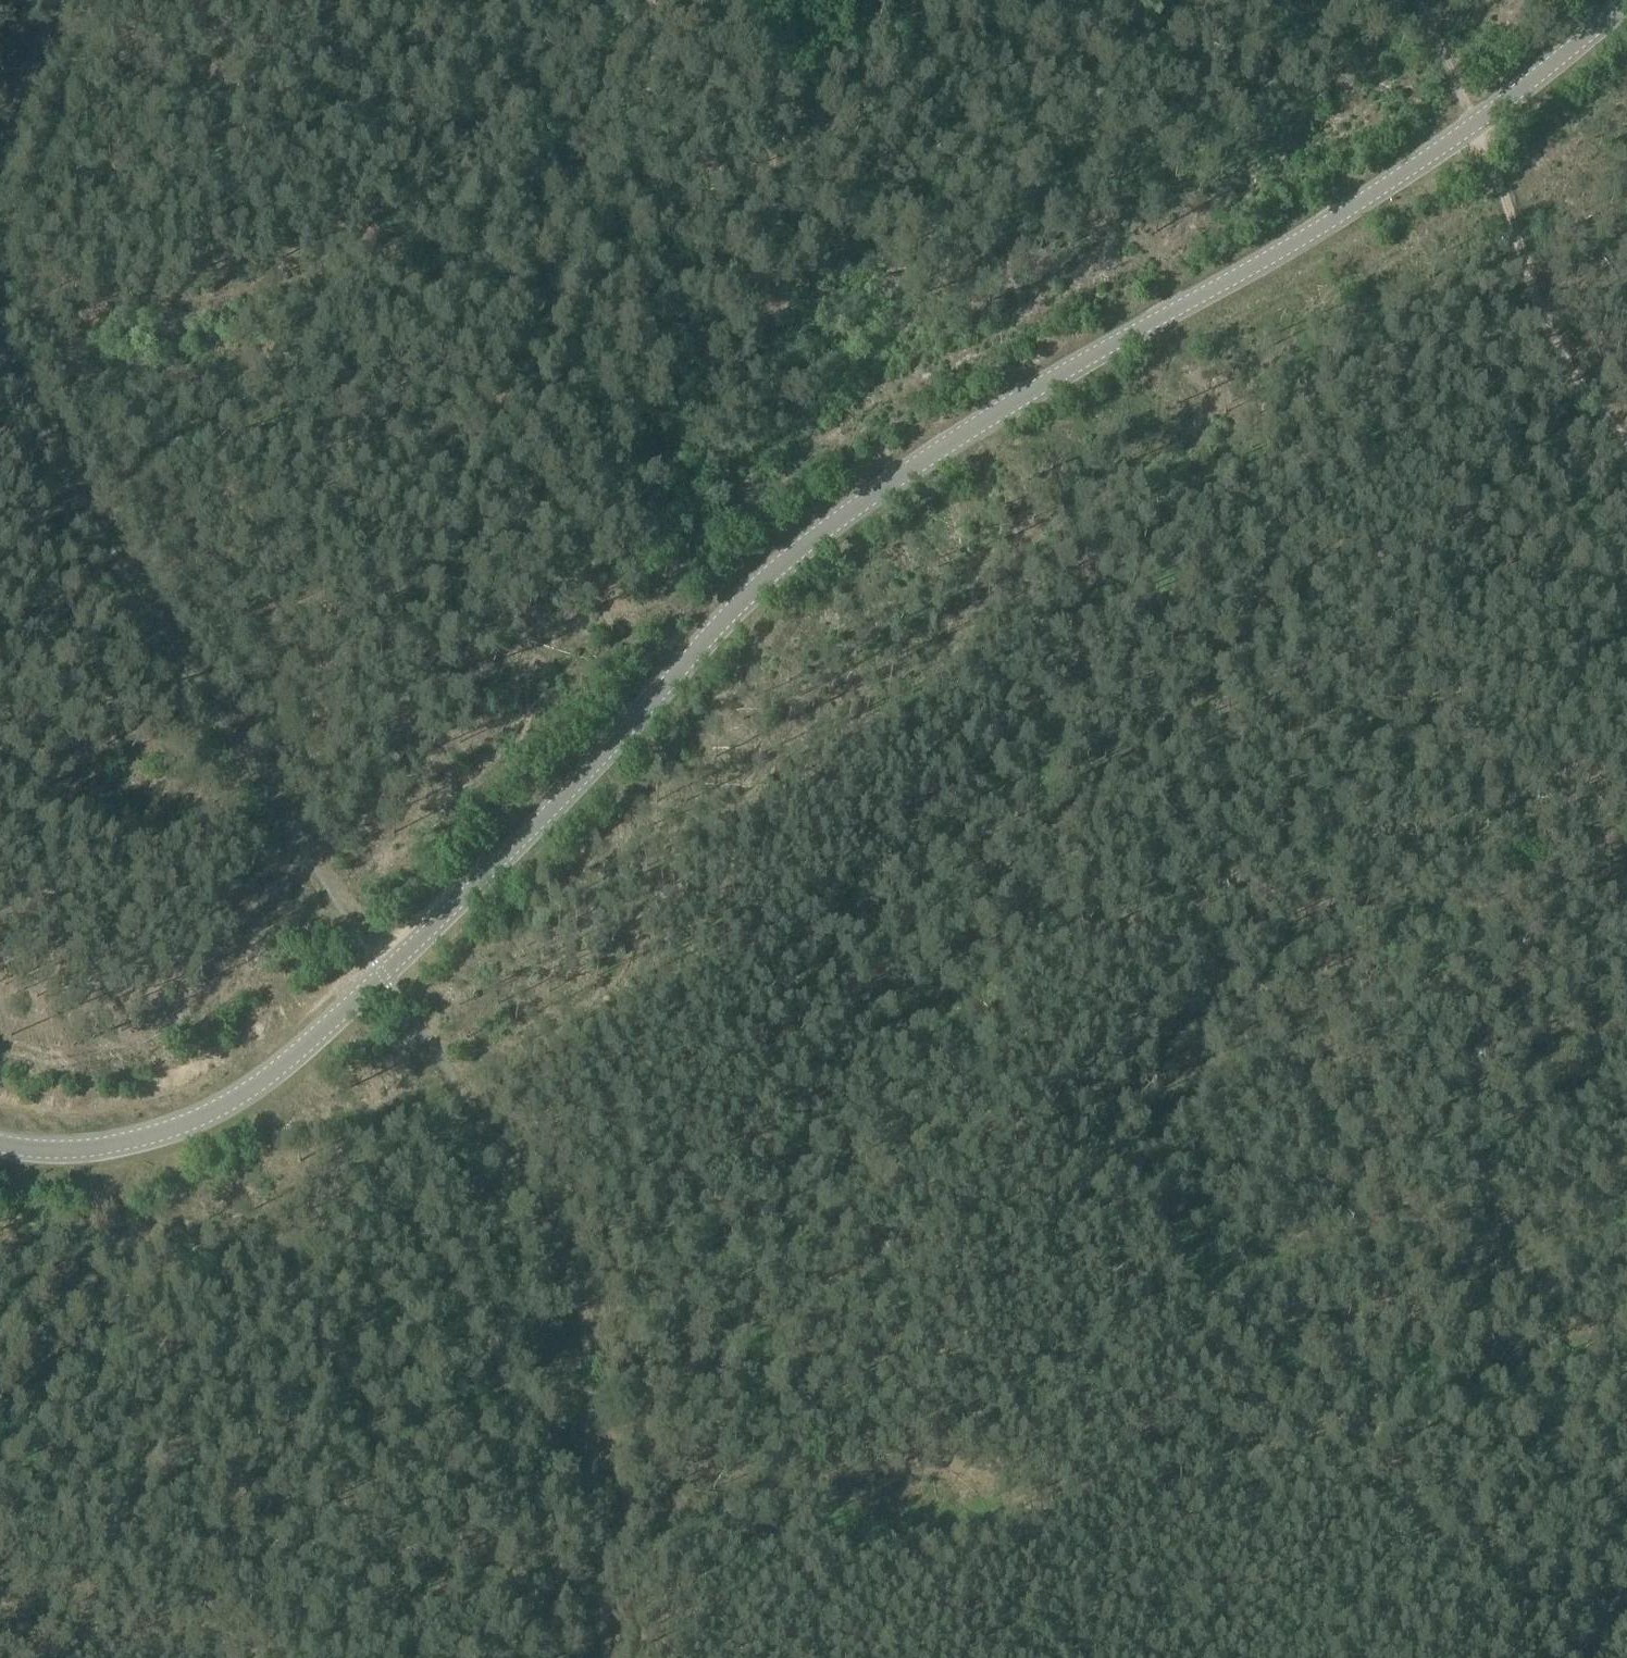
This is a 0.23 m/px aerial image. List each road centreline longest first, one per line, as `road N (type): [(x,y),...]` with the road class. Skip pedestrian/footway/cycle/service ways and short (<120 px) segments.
road 1 (tertiary): [(0,1144),(89,1153),(157,1140),(241,1098),(338,1018),(518,841),(770,567),(914,458),(1364,202),(1474,128),(1626,0)]
road 2 (track): [(1626,452),(1568,383),(1474,128),(1415,0)]

